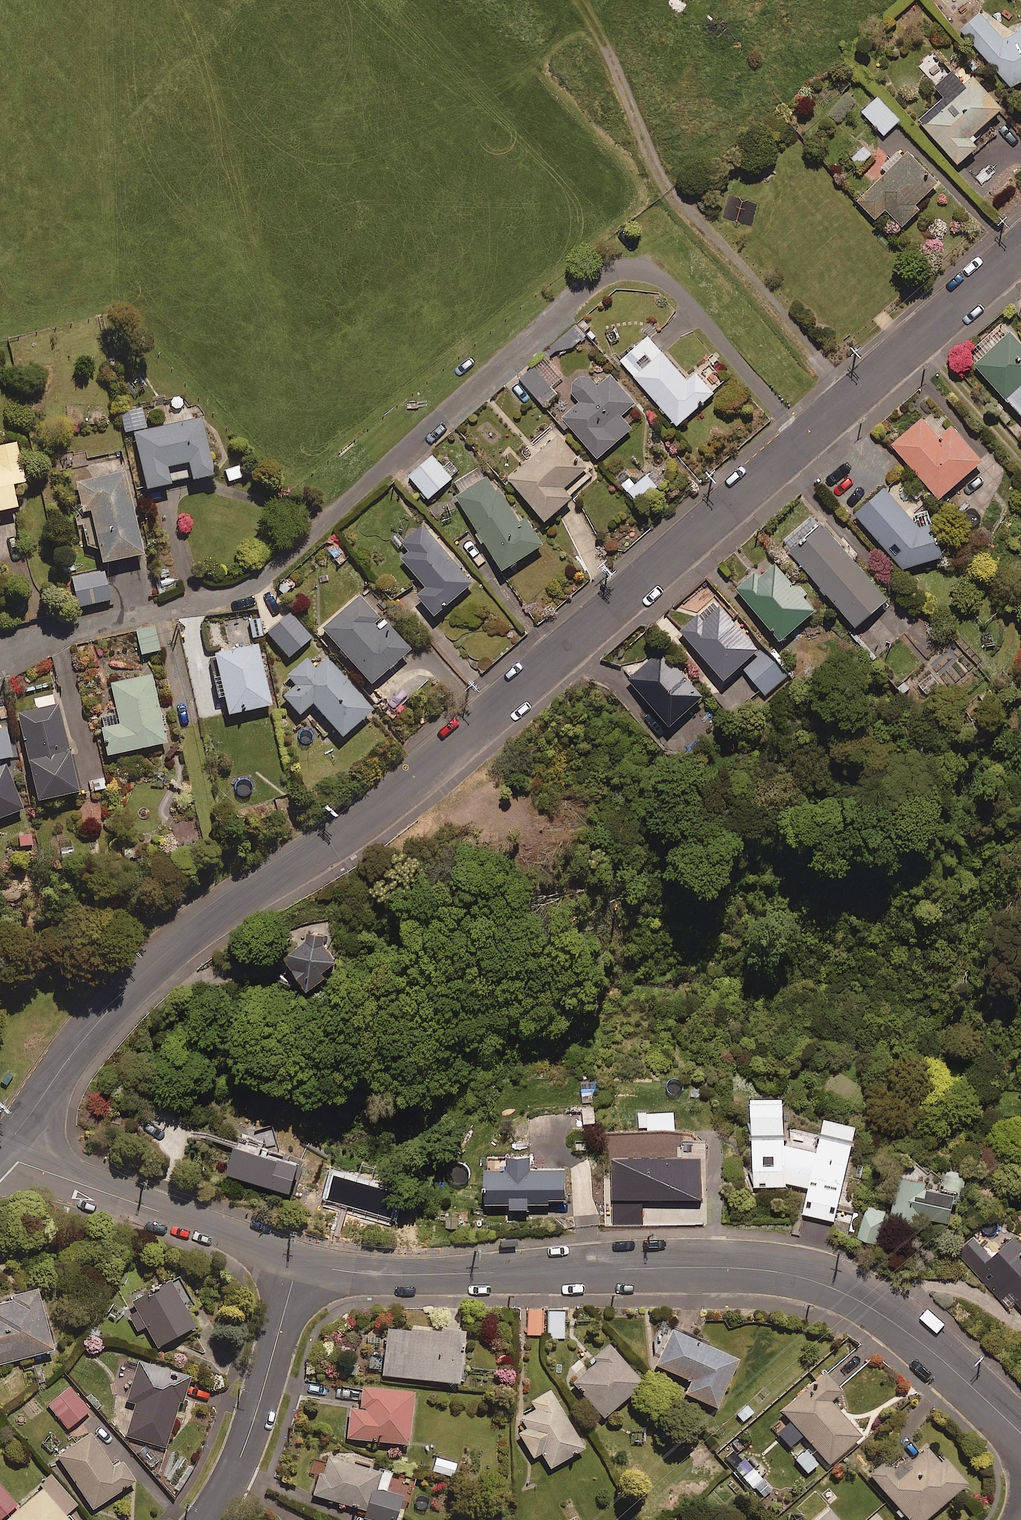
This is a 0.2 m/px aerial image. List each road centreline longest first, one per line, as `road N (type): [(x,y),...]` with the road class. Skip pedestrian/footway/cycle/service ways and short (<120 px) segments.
road 1 (unclassified): [(0,1153),(138,976),(184,937),(388,805),(1020,251)]
road 2 (residential): [(299,1260),(398,1276),(717,1267),(828,1281),(910,1333),(1020,1433)]
road 3 (residential): [(0,1158),(299,1260)]
road 4 (residential): [(299,1260),(259,1407),(207,1519)]

